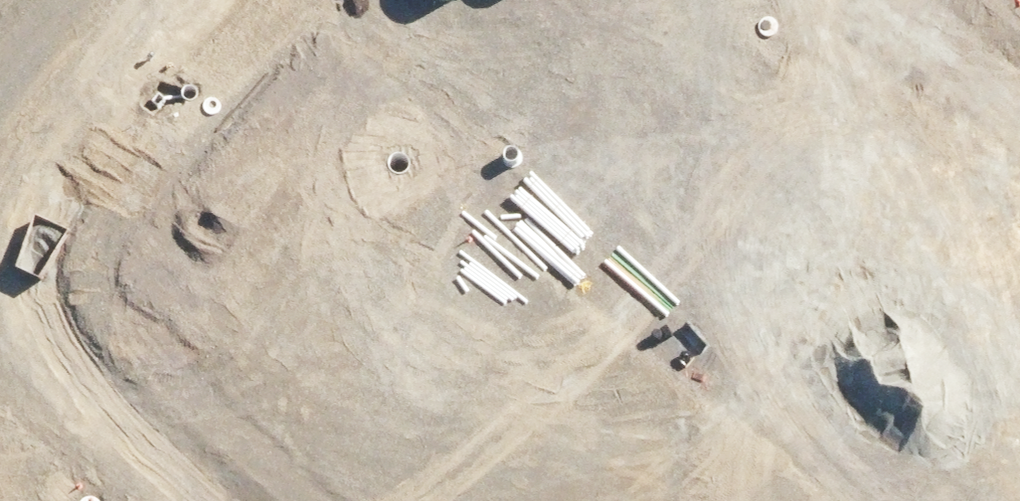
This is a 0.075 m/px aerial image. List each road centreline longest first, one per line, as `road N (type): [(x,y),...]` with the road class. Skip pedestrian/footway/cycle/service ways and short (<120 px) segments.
road 1 (residential): [(0,320),(43,372),(197,500)]
road 2 (residential): [(109,0),(0,123)]
road 3 (residential): [(1019,84),(920,0)]

